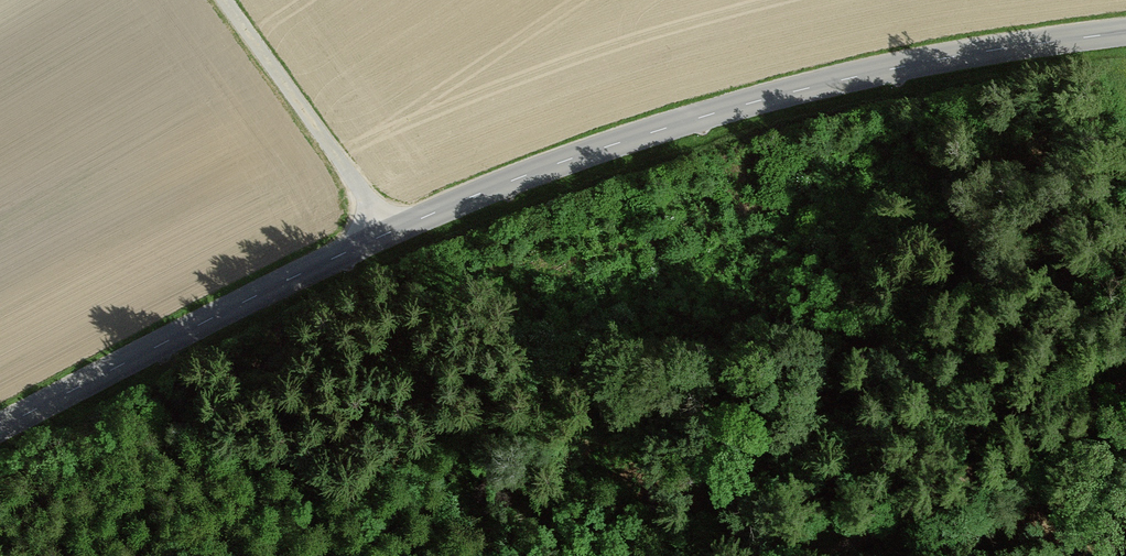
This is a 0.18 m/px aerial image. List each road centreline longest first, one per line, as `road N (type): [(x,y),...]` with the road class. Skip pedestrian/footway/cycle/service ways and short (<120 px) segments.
road 1 (unclassified): [(1125,33),(899,67),(728,110),(546,169),(183,331),(0,426)]
road 2 (track): [(835,555),(1125,384)]
road 3 (track): [(225,0),(354,180),(383,237)]

